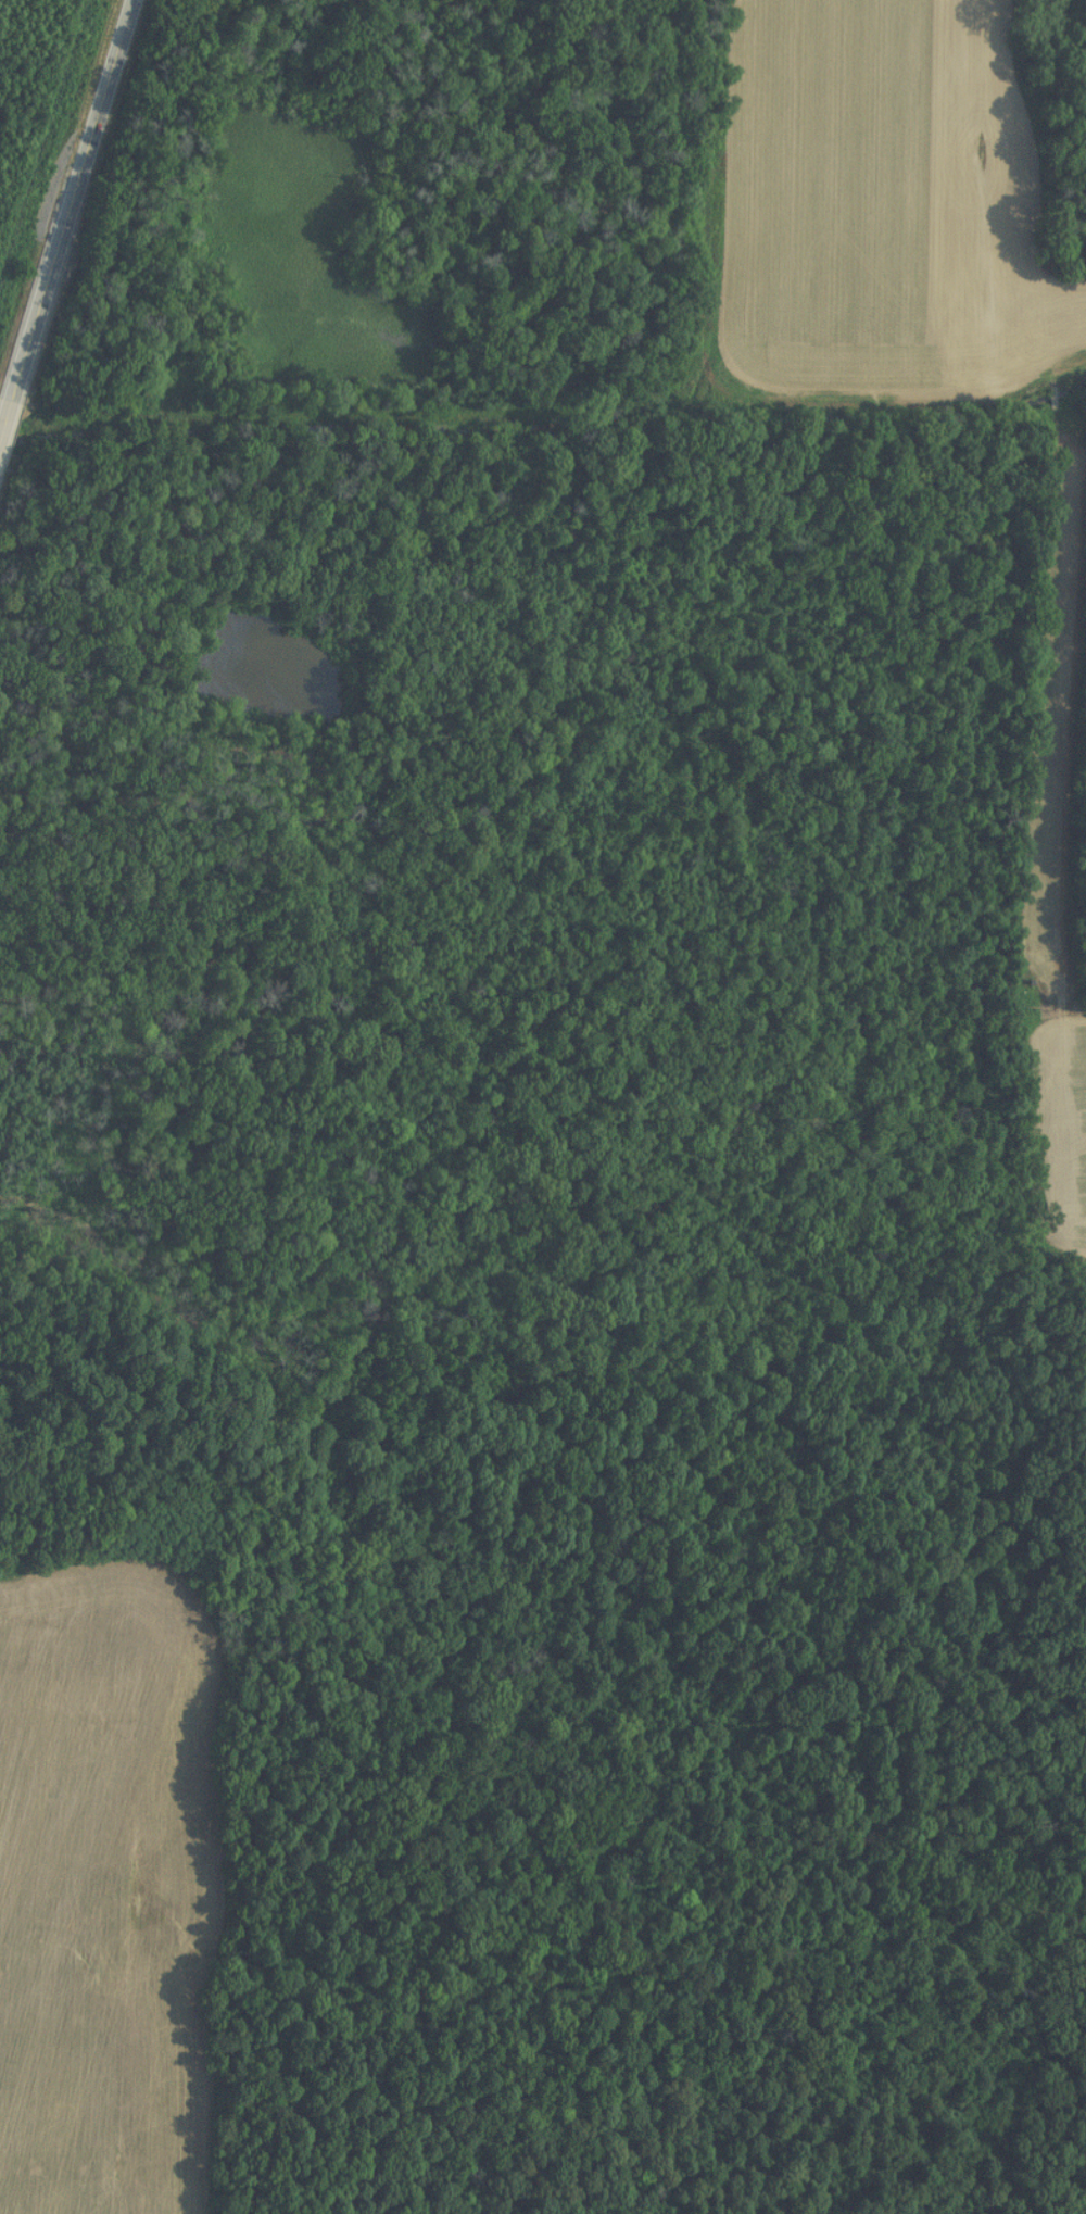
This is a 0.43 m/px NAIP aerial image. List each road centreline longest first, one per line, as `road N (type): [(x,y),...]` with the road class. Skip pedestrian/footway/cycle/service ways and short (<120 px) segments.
road 1 (secondary): [(0,427),(130,0)]

